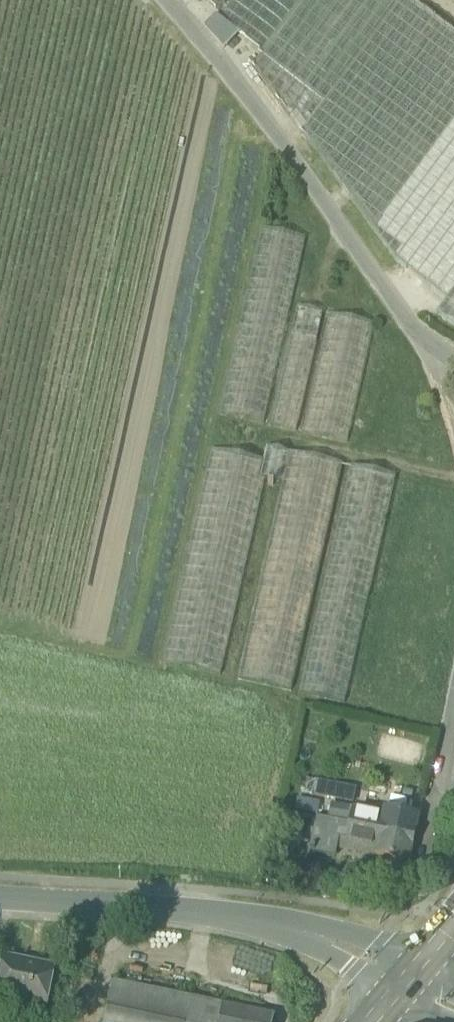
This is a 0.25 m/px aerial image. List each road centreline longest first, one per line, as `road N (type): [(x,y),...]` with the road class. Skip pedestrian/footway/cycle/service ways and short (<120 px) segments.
road 1 (unclassified): [(453,407),(400,303),(228,74),(162,0)]
road 2 (unclassified): [(401,982),(327,940),(191,910),(0,896)]
road 3 (unclassified): [(453,726),(425,873)]

